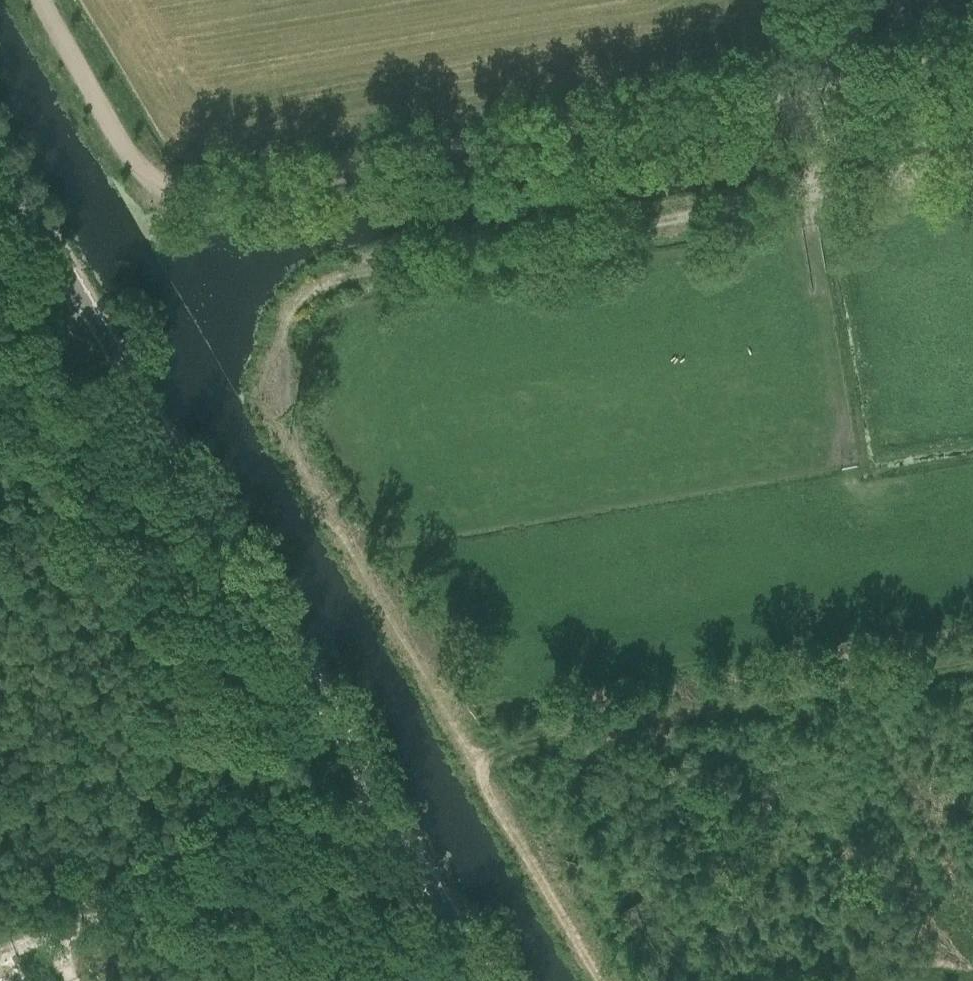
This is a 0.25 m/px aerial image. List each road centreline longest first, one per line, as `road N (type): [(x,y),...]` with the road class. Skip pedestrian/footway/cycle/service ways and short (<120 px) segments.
road 1 (track): [(620,980),(312,454),(286,394),(288,332),(301,302),(322,284),(360,274),(824,191)]
road 2 (tertiary): [(490,980),(0,173)]
road 3 (track): [(214,185),(802,87)]
road 4 (track): [(475,733),(972,648)]
road 5 (track): [(214,185),(169,180),(136,157),(40,0)]
road 6 (track): [(802,87),(972,56)]
road 7 (track): [(824,191),(972,165)]

